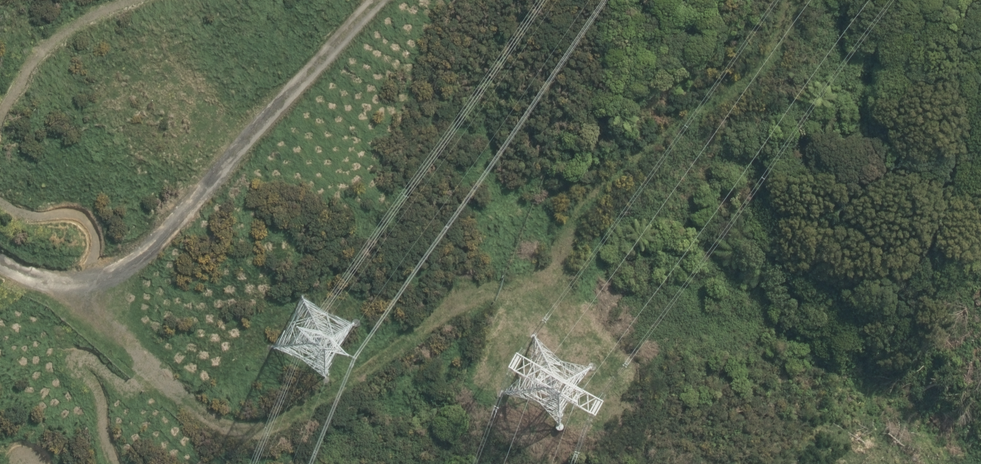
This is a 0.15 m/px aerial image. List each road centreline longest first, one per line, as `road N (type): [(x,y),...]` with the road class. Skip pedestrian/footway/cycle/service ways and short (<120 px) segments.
road 1 (track): [(90,276),(138,352),(198,409),(234,428),(285,421),(468,302),(534,281),(619,174),(771,66),(786,38),(792,0)]
road 2 (track): [(380,0),(161,236),(116,269),(49,279),(0,264)]
road 3 (track): [(631,417),(593,343),(538,277)]

